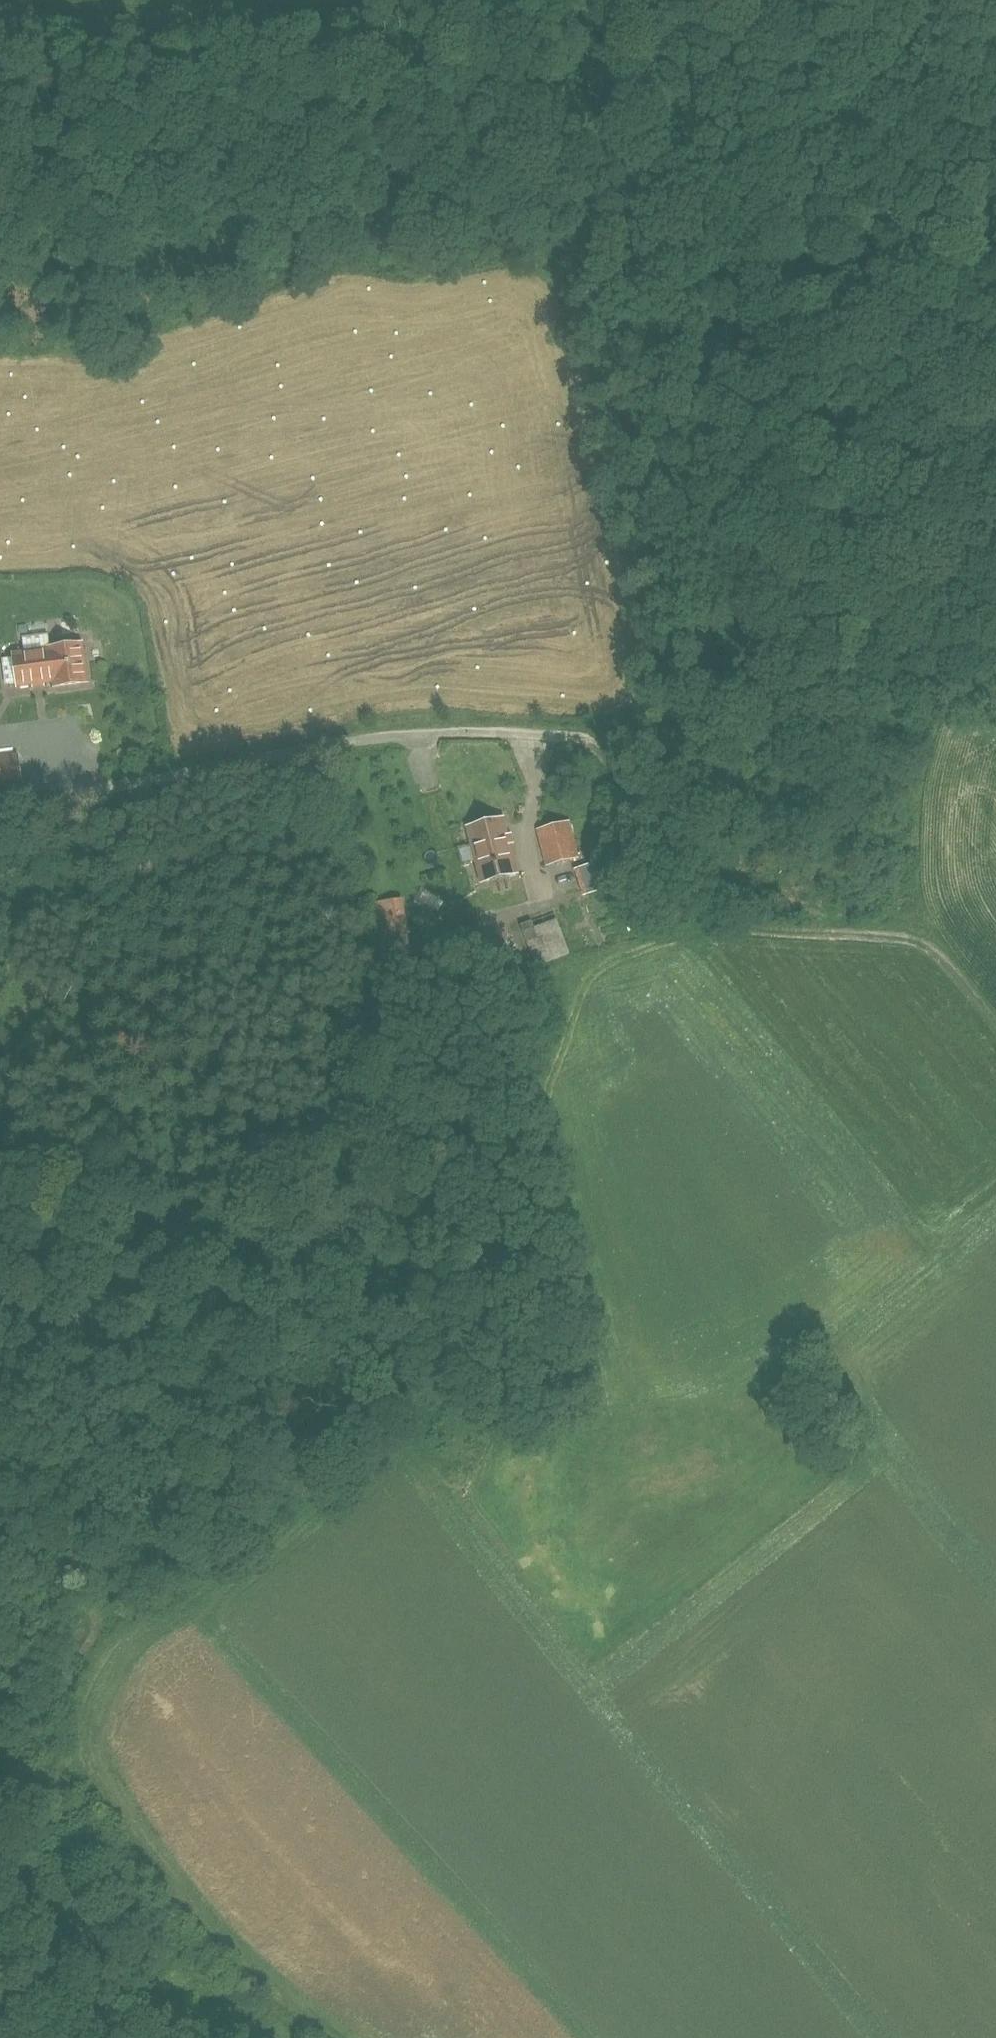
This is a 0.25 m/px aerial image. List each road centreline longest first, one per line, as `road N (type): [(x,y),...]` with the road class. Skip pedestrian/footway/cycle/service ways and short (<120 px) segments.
road 1 (unclassified): [(0,809),(427,733),(668,745)]
road 2 (track): [(639,745),(735,915),(888,927),(995,1047)]
road 3 (track): [(121,1141),(67,798)]
road 4 (track): [(228,2037),(0,1878)]
road 5 (track): [(427,733),(454,881)]
road 6 (track): [(534,867),(527,832),(539,734)]

